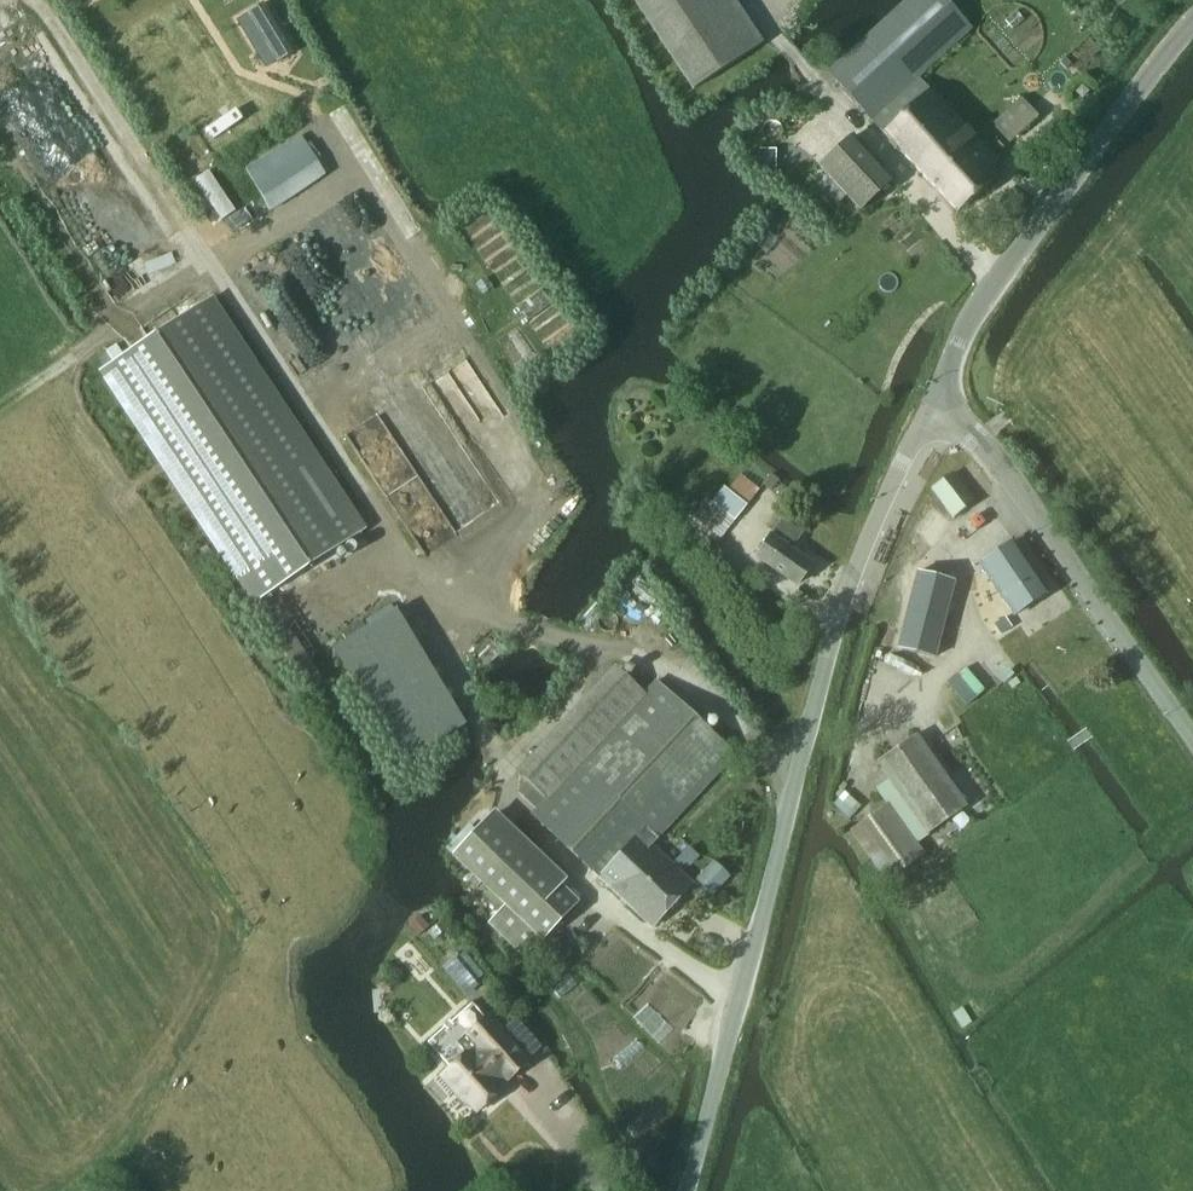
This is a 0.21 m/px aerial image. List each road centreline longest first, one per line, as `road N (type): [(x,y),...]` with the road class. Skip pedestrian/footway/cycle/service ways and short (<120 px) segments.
road 1 (track): [(502,769),(394,540),(29,0)]
road 2 (tertiary): [(687,1190),(838,619),(932,403)]
road 3 (tertiary): [(932,403),(995,279),(1152,74),(1192,33)]
road 4 (tertiary): [(1192,744),(993,457),(932,403)]

